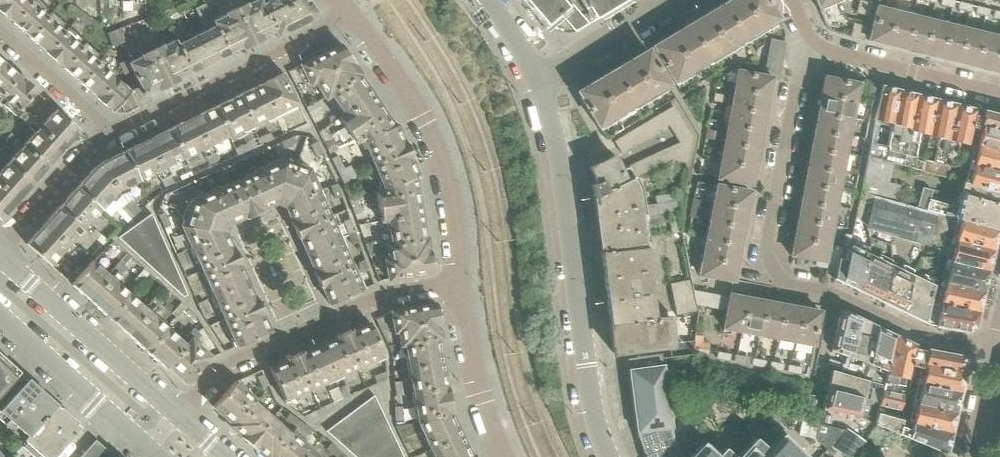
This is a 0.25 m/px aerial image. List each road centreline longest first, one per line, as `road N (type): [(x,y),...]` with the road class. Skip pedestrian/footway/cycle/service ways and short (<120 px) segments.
road 1 (residential): [(810,41),(769,268),(926,336),(994,348)]
road 2 (residential): [(608,456),(581,374),(559,160),(535,82)]
road 3 (residential): [(180,417),(221,374),(383,298),(461,285)]
road 4 (residential): [(461,285),(438,145),(351,15)]
road 5 (residential): [(110,133),(351,15)]
road 6 (residential): [(180,417),(0,253)]
road 7 (residential): [(0,317),(150,450)]
road 8 (residential): [(999,93),(826,52),(810,41)]
road 9 (residential): [(508,456),(471,380),(461,285)]
road 10 (residential): [(0,250),(110,133)]
road 11 (residential): [(110,133),(0,35)]
road 12 (residential): [(535,82),(662,8)]

